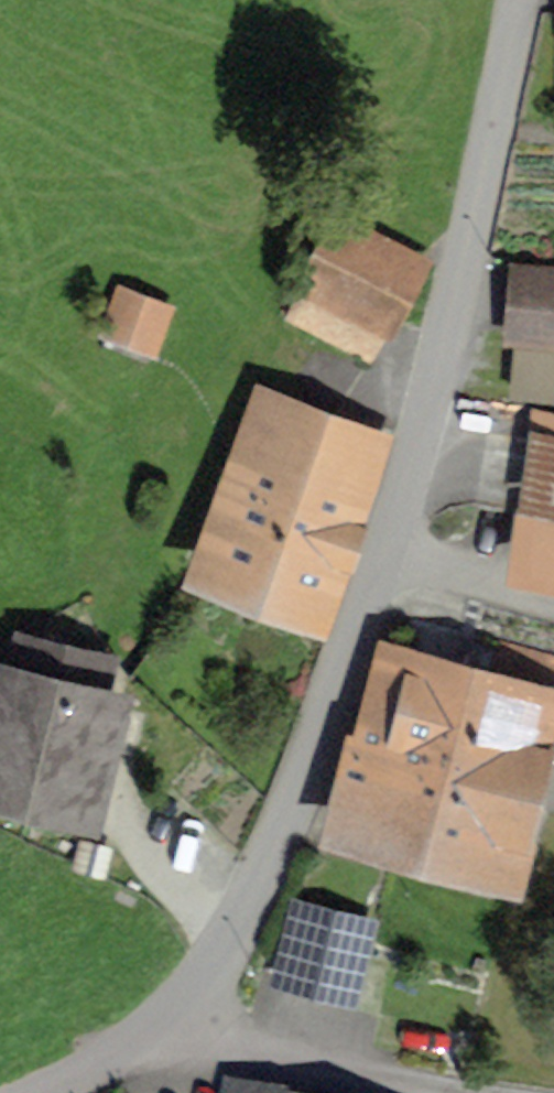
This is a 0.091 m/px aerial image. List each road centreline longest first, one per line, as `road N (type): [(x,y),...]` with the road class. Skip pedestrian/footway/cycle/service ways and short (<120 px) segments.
road 1 (residential): [(45,1092),(151,1042),(209,997),(250,930),(362,636),(449,339),(511,0)]

